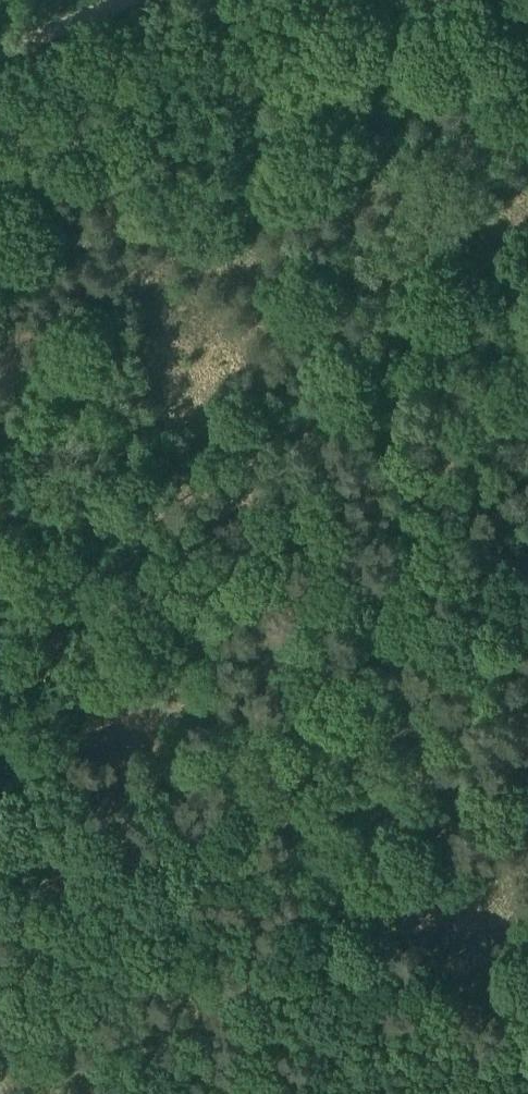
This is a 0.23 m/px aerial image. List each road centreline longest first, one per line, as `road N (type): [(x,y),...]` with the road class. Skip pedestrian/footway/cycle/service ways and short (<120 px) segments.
road 1 (track): [(0,52),(125,0)]

